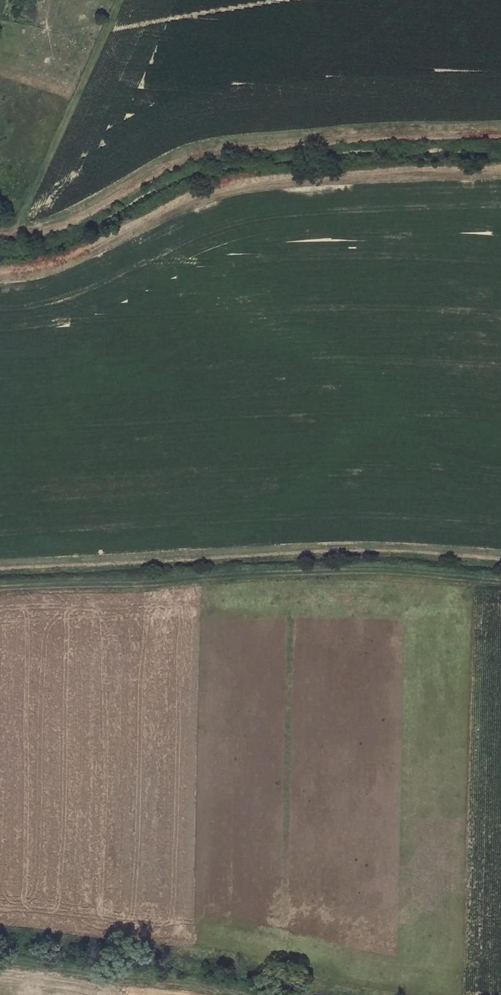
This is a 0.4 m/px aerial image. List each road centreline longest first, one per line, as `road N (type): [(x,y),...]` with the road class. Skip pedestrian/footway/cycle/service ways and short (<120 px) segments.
road 1 (track): [(0,230),(49,224),(166,161),(231,142),(500,126)]
road 2 (track): [(249,994),(0,960)]

